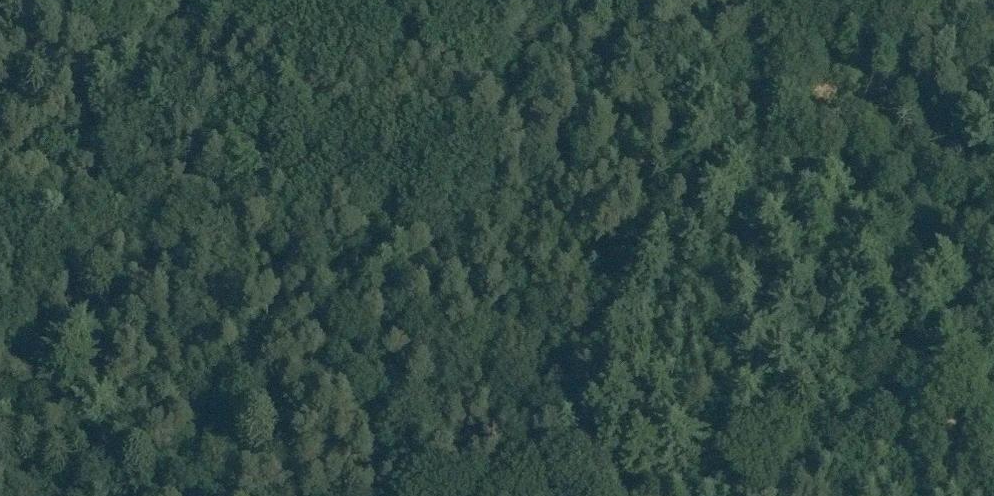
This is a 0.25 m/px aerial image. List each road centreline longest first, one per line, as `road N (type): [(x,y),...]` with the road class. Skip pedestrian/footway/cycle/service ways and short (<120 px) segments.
road 1 (track): [(764,473),(993,431)]
road 2 (track): [(633,495),(764,473)]

